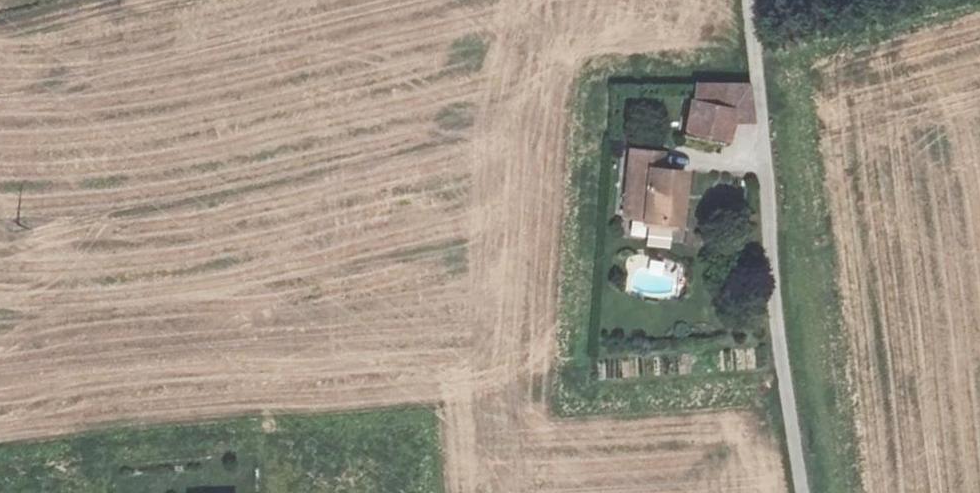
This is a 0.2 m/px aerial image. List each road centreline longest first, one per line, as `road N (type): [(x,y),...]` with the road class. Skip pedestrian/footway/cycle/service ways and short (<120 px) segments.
road 1 (unclassified): [(754,0),(778,291),(807,492)]

